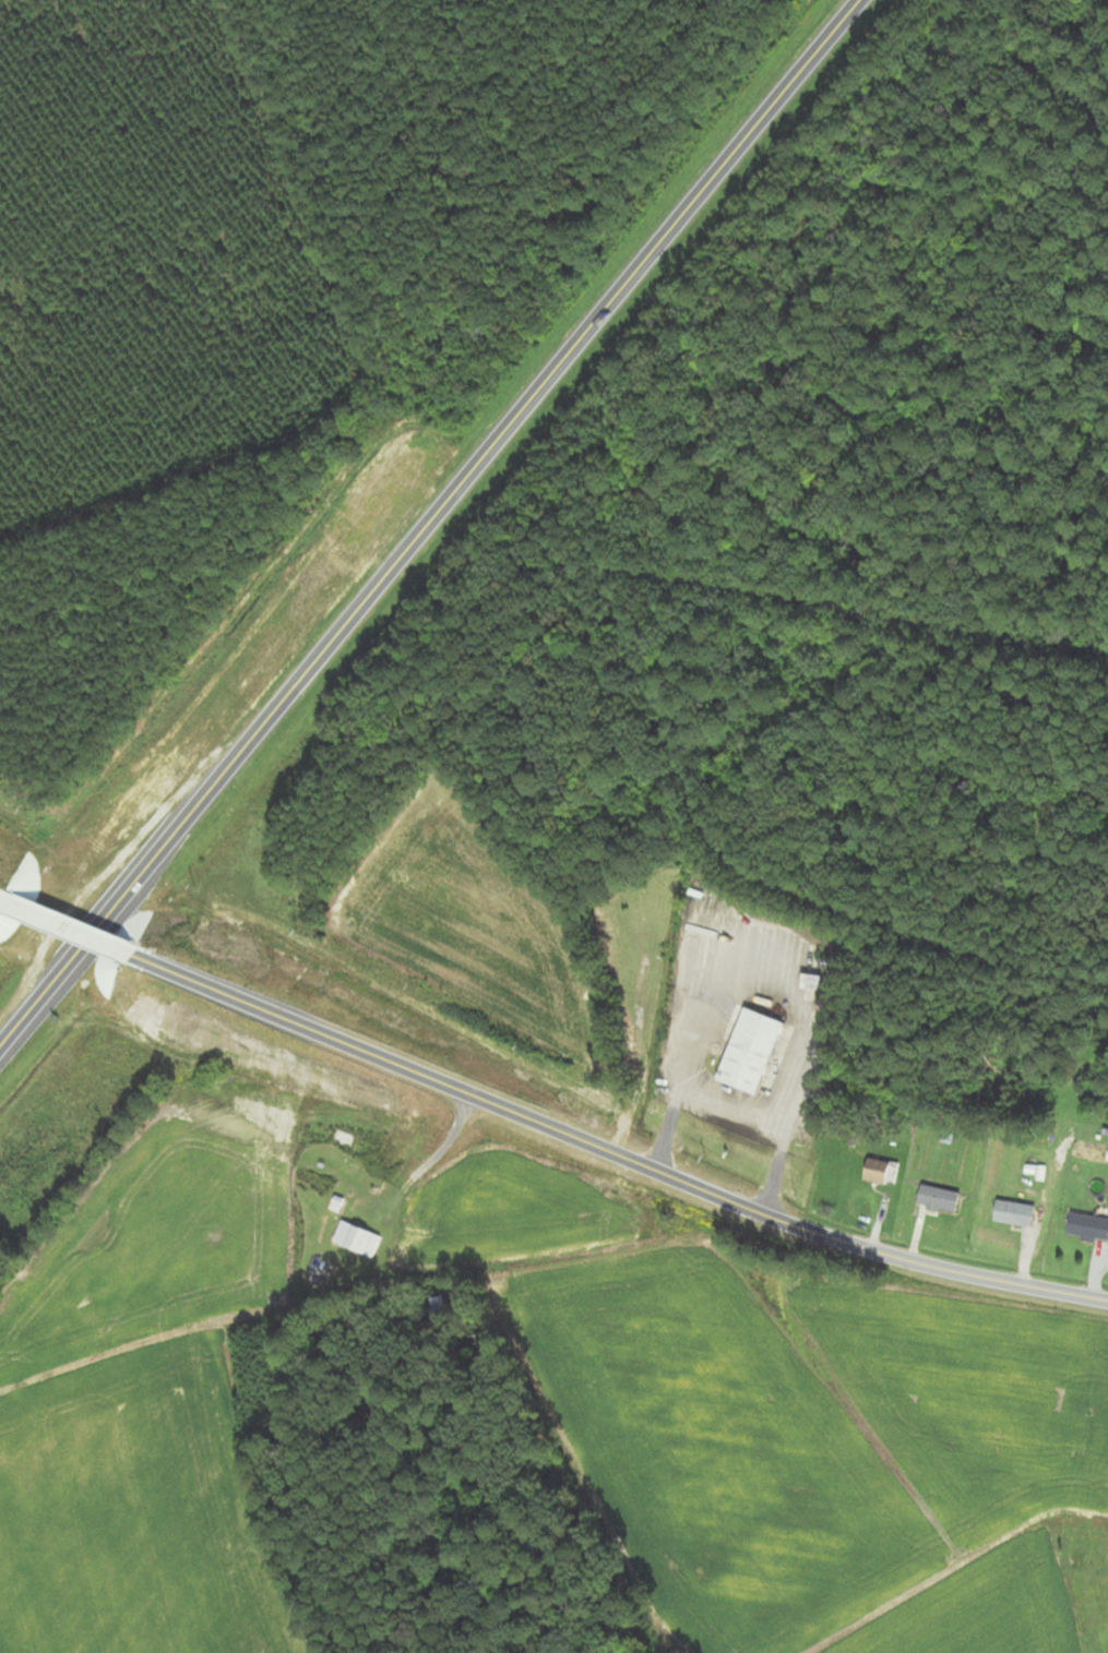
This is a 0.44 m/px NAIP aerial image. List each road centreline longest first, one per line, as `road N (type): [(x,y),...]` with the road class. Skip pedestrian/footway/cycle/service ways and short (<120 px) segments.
road 1 (trunk): [(0,1041),(846,0)]
road 2 (tertiary): [(1107,1295),(905,1258),(674,1183),(129,956)]
road 3 (tertiary): [(129,956),(0,903)]

